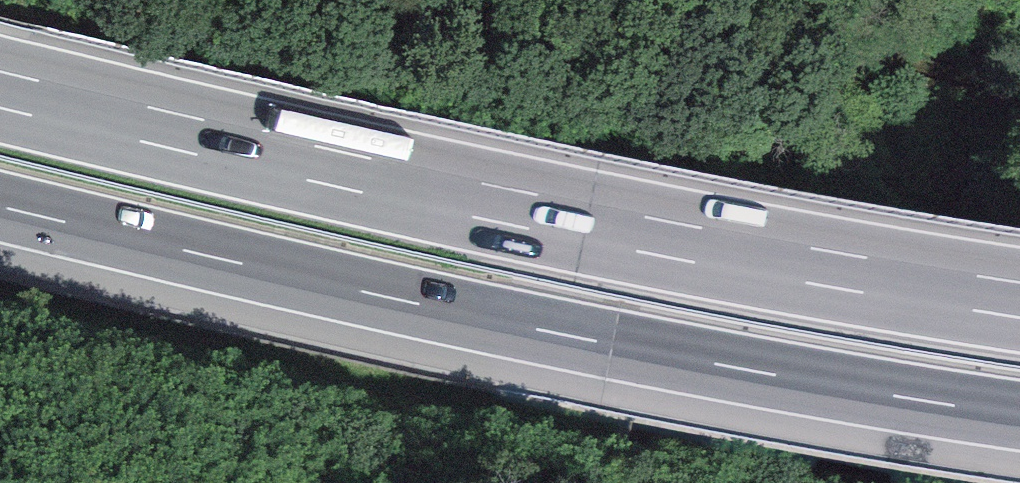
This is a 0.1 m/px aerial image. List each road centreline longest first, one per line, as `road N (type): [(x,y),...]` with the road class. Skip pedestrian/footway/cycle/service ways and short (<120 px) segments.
road 1 (motorway): [(1019,301),(710,249),(0,89)]
road 2 (motorway): [(0,207),(612,345),(1019,415)]

